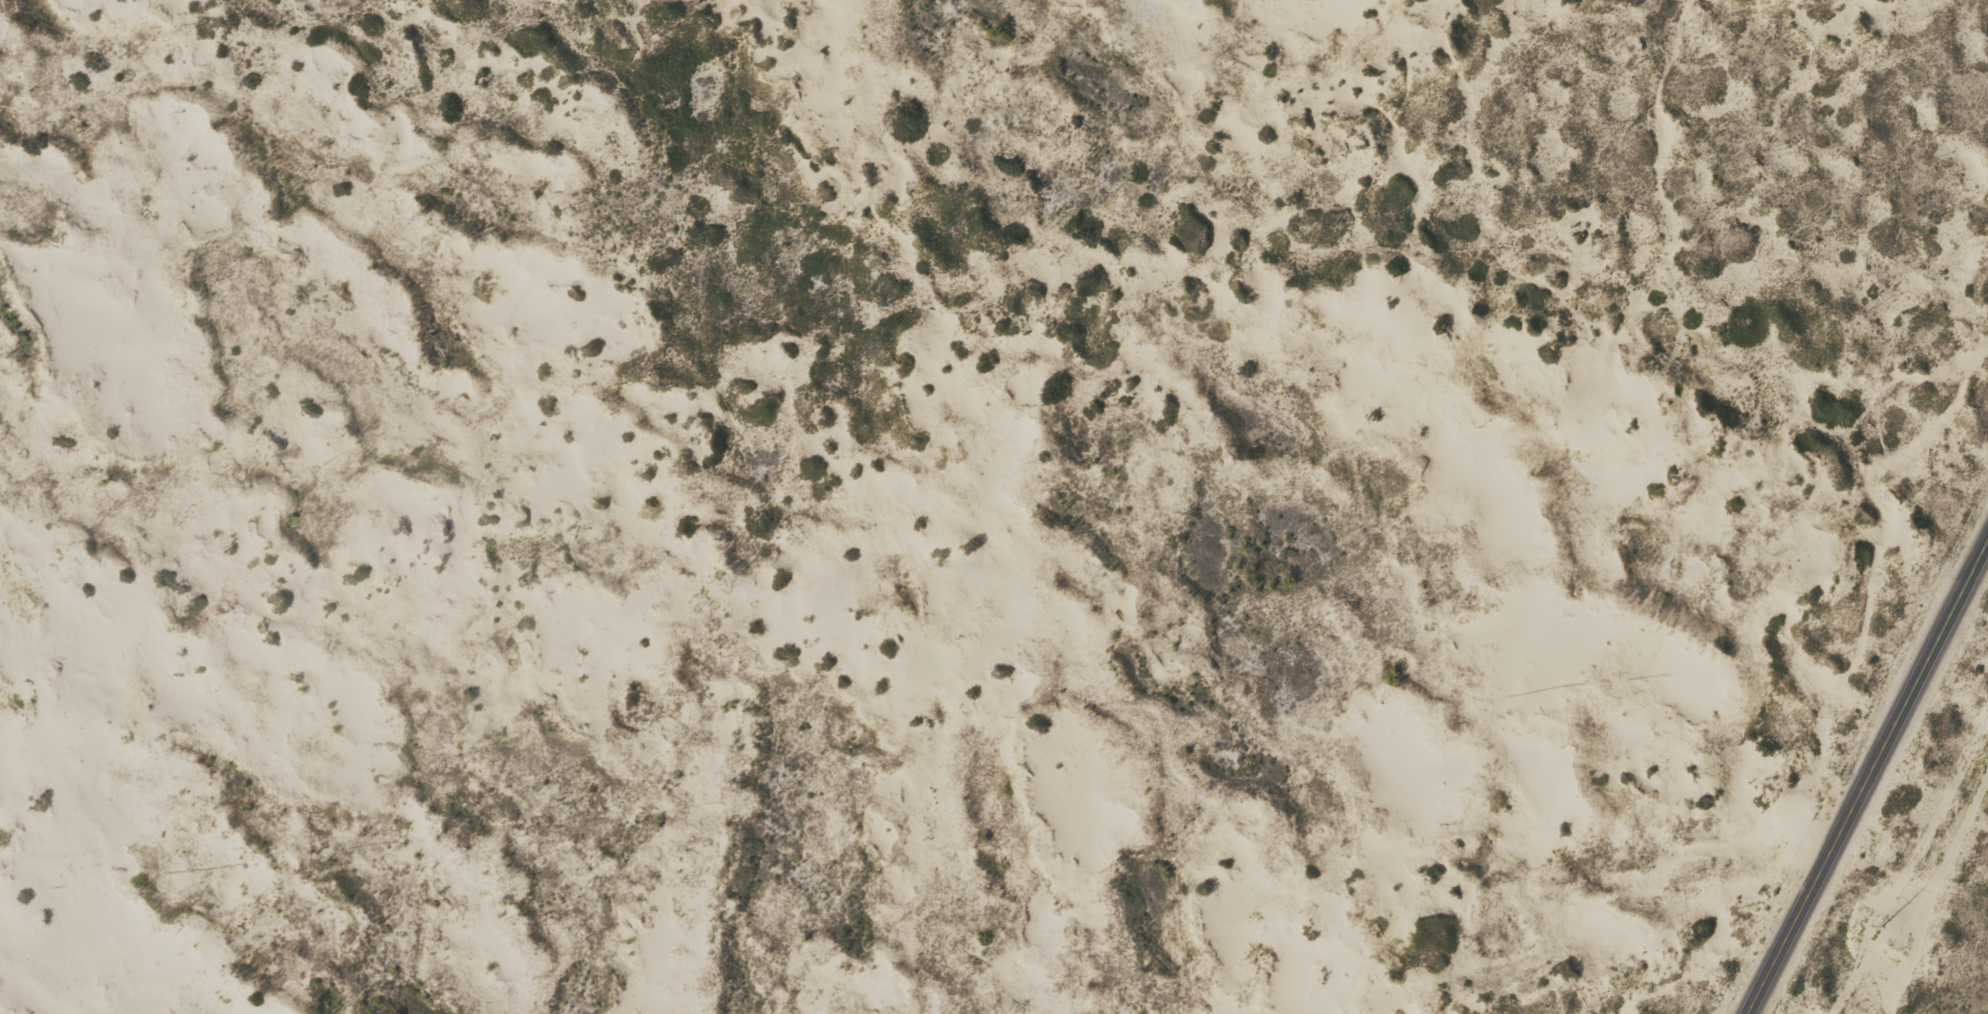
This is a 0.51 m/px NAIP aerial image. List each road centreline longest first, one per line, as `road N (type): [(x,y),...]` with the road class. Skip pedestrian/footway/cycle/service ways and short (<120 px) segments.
road 1 (primary): [(1750,1013),(1987,547)]

